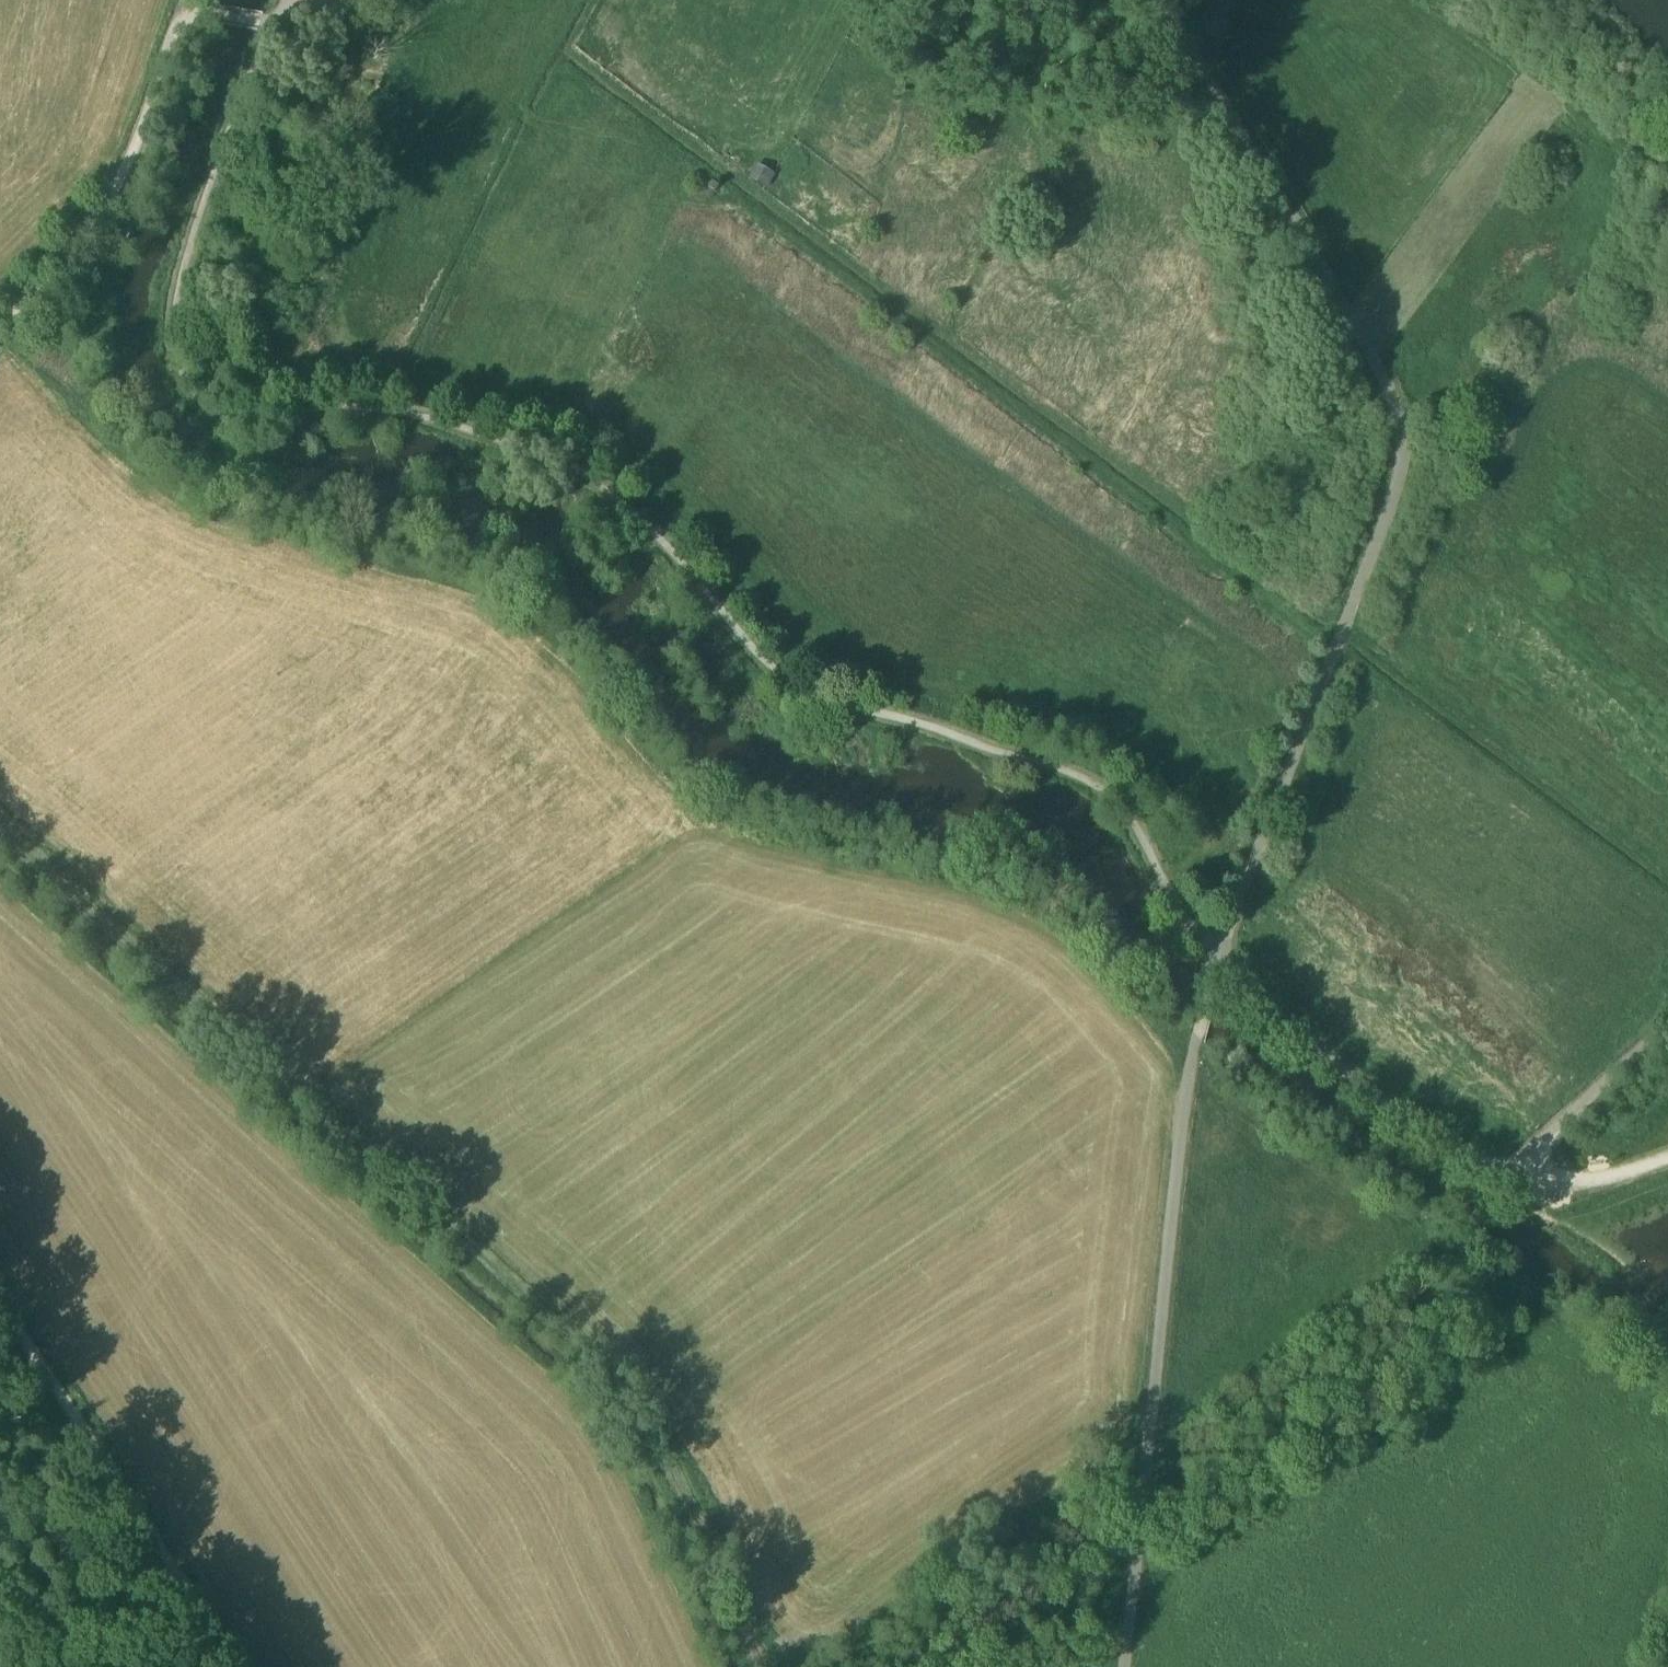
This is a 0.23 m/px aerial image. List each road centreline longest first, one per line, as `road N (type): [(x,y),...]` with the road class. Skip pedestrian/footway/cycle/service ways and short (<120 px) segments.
road 1 (track): [(768,1666),(654,1421),(622,1378),(0,823)]
road 2 (track): [(1160,0),(1379,374),(1404,443),(1403,473),(1215,969)]
road 3 (track): [(1215,969),(1197,1044),(1126,1666)]
road 4 (track): [(0,325),(76,252),(134,152),(177,24),(200,11),(268,23)]
road 5 (track): [(236,1666),(0,1303)]

